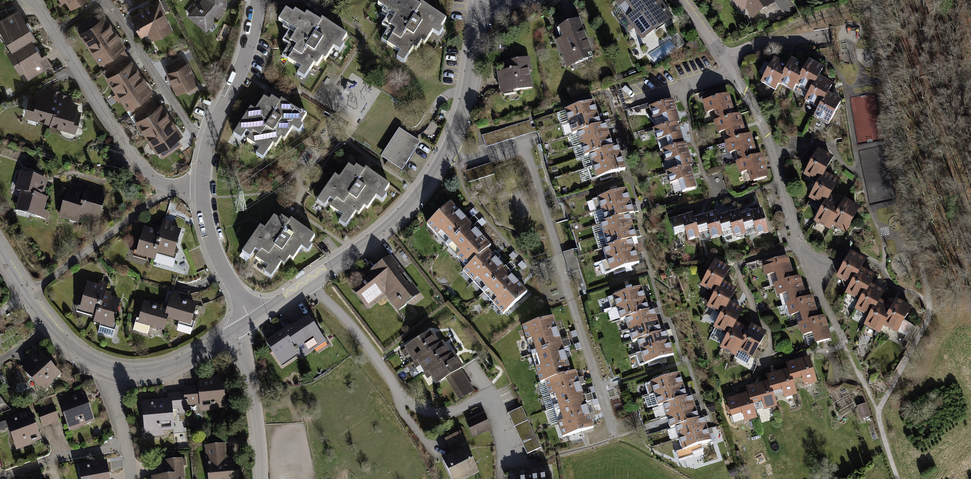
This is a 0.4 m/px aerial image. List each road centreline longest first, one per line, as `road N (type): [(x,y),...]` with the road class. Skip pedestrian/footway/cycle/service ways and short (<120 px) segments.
road 1 (residential): [(449,150),(469,160),(525,142),(616,435)]
road 2 (residential): [(311,281),(406,401),(445,413),(493,403),(518,463)]
road 3 (residential): [(204,188),(165,183),(144,168),(33,0)]
road 4 (residential): [(258,0),(241,72),(210,136),(204,188)]
road 5 (residential): [(311,281),(395,222),(449,150)]
road 6 (residential): [(0,251),(61,337),(120,370)]
road 7 (residential): [(449,150),(469,86),(481,0)]
road 8 (residential): [(235,334),(250,378),(261,478)]
road 9 (residential): [(204,188),(217,253),(252,322)]
road 10 (residential): [(120,370),(175,365),(235,334)]

